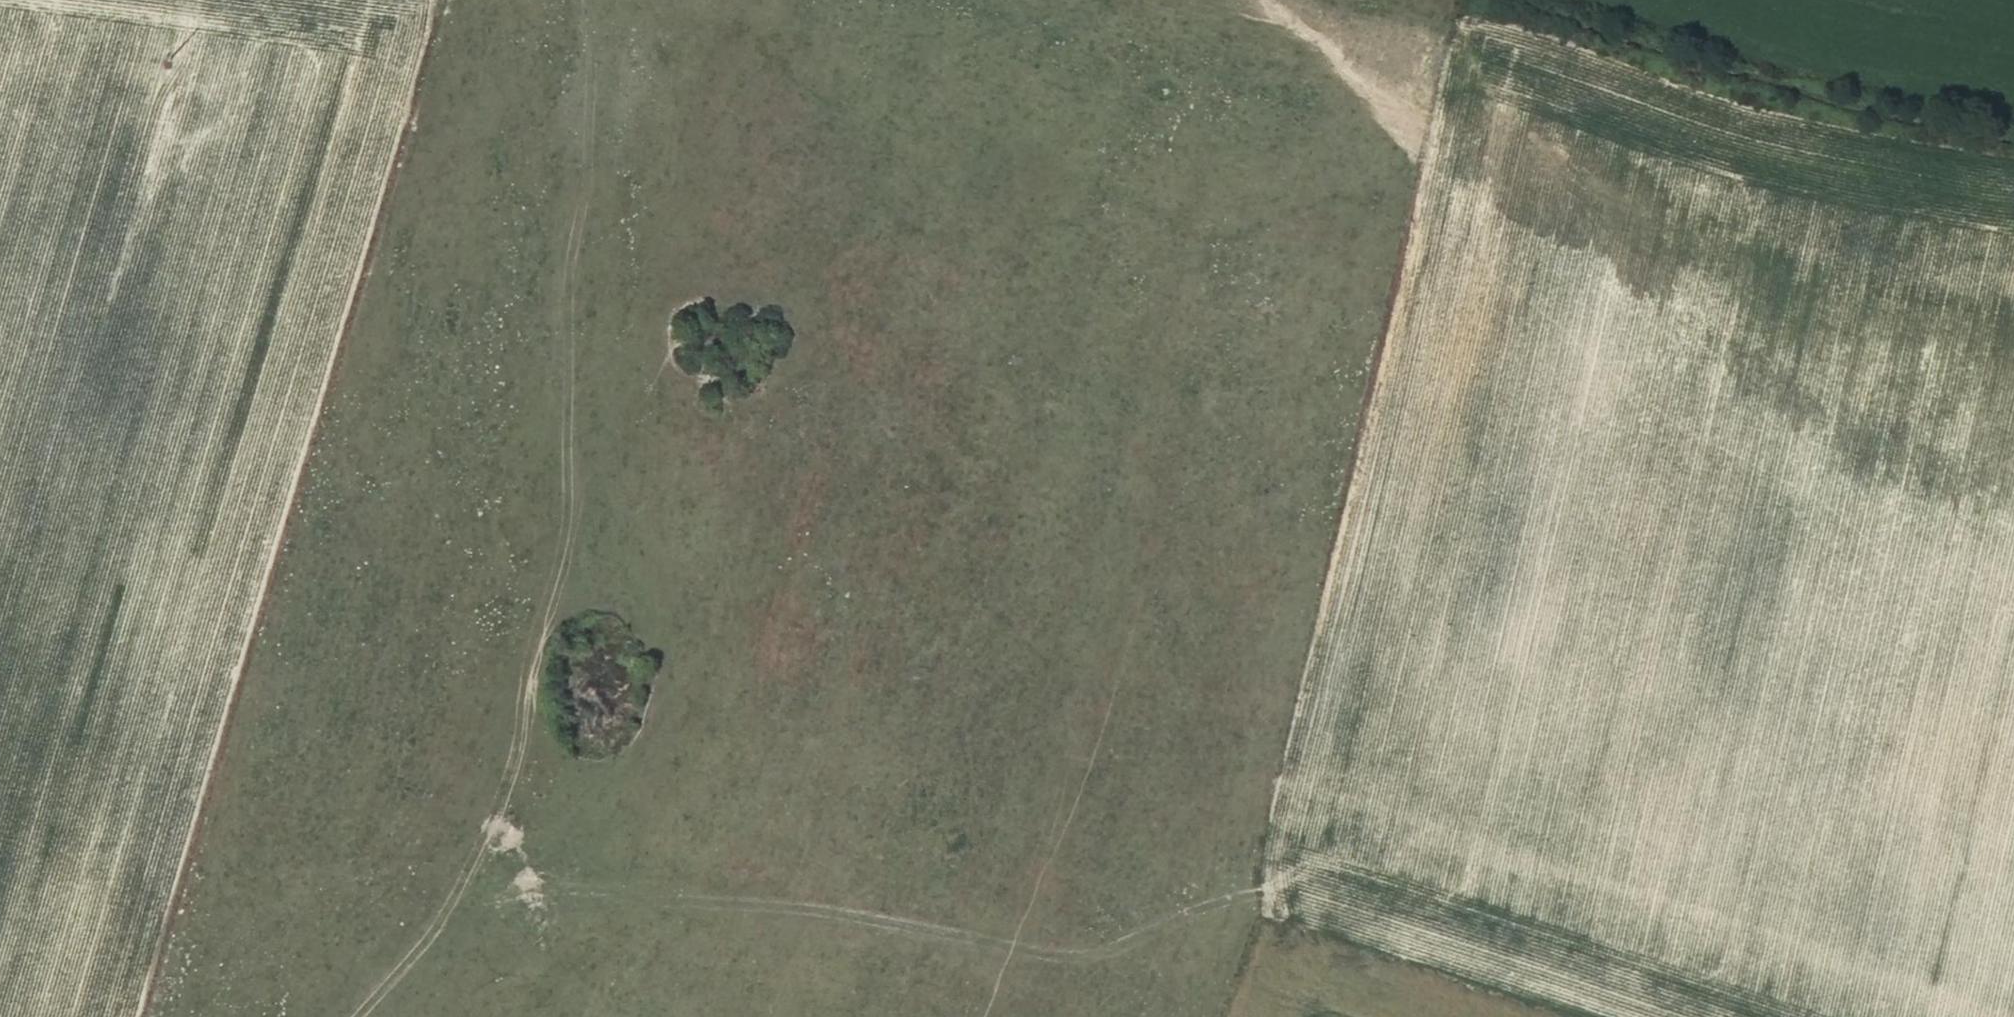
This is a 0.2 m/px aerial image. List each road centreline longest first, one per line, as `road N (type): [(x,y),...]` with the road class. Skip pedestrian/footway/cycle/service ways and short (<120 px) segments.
road 1 (track): [(2013,139),(1652,48),(1514,0)]

